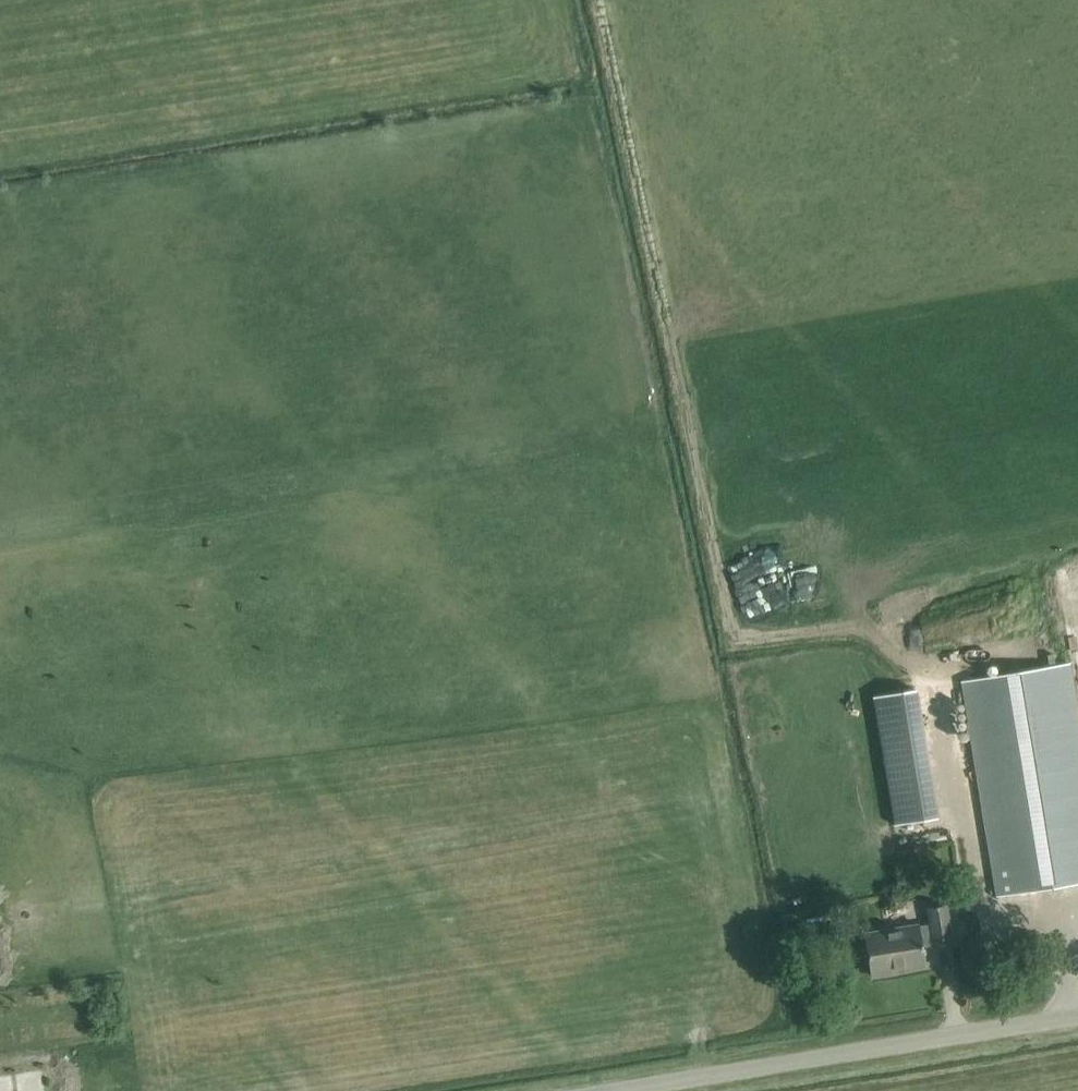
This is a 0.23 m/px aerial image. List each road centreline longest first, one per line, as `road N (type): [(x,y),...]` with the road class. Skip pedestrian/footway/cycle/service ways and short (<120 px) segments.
road 1 (unclassified): [(607,1090),(1077,1015)]

